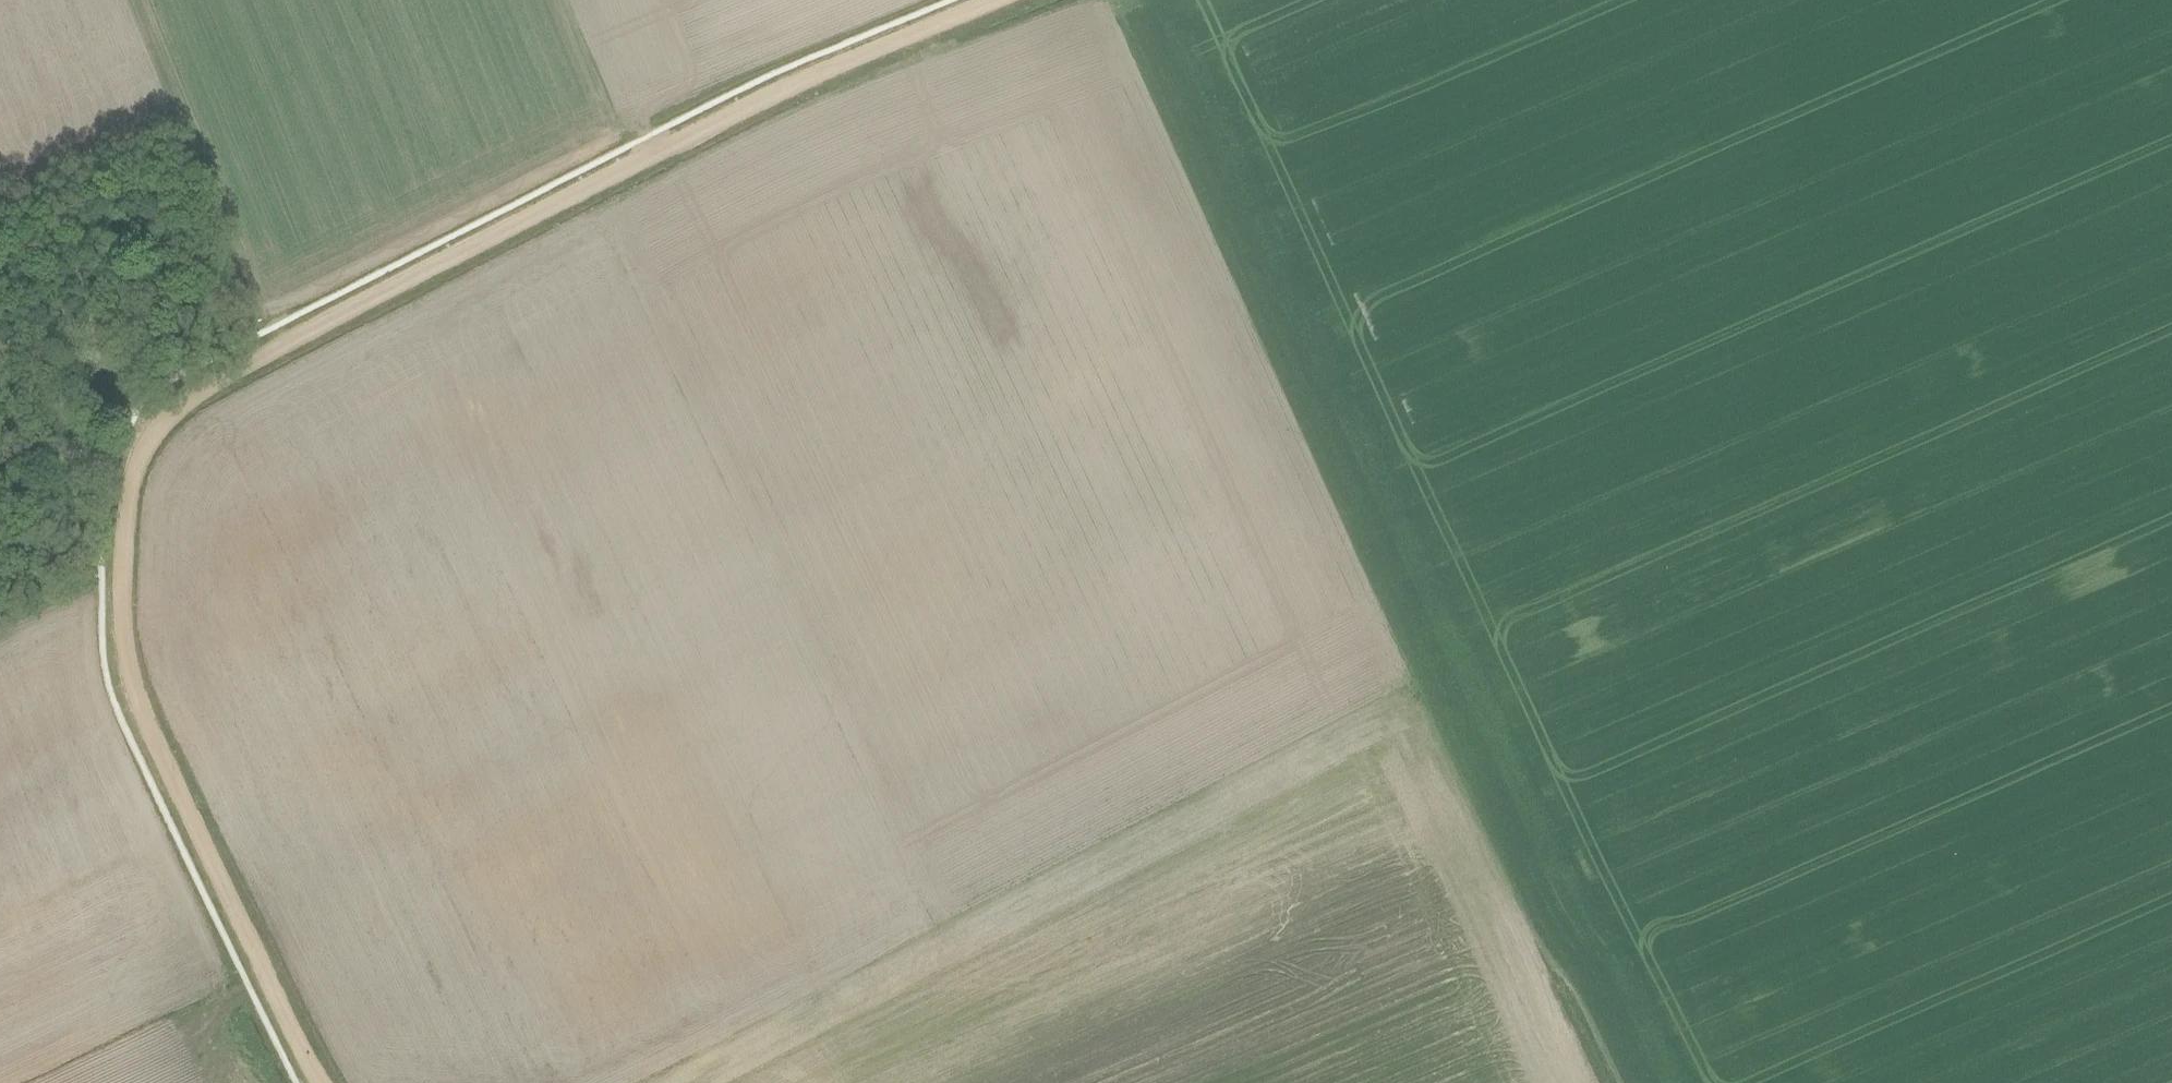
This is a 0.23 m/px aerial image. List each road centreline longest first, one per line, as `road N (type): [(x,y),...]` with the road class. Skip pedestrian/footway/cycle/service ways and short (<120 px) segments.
road 1 (track): [(323,1082),(152,729),(133,674),(122,573),(128,493),(141,458),(163,423),(221,381),(761,101),(1001,0)]

